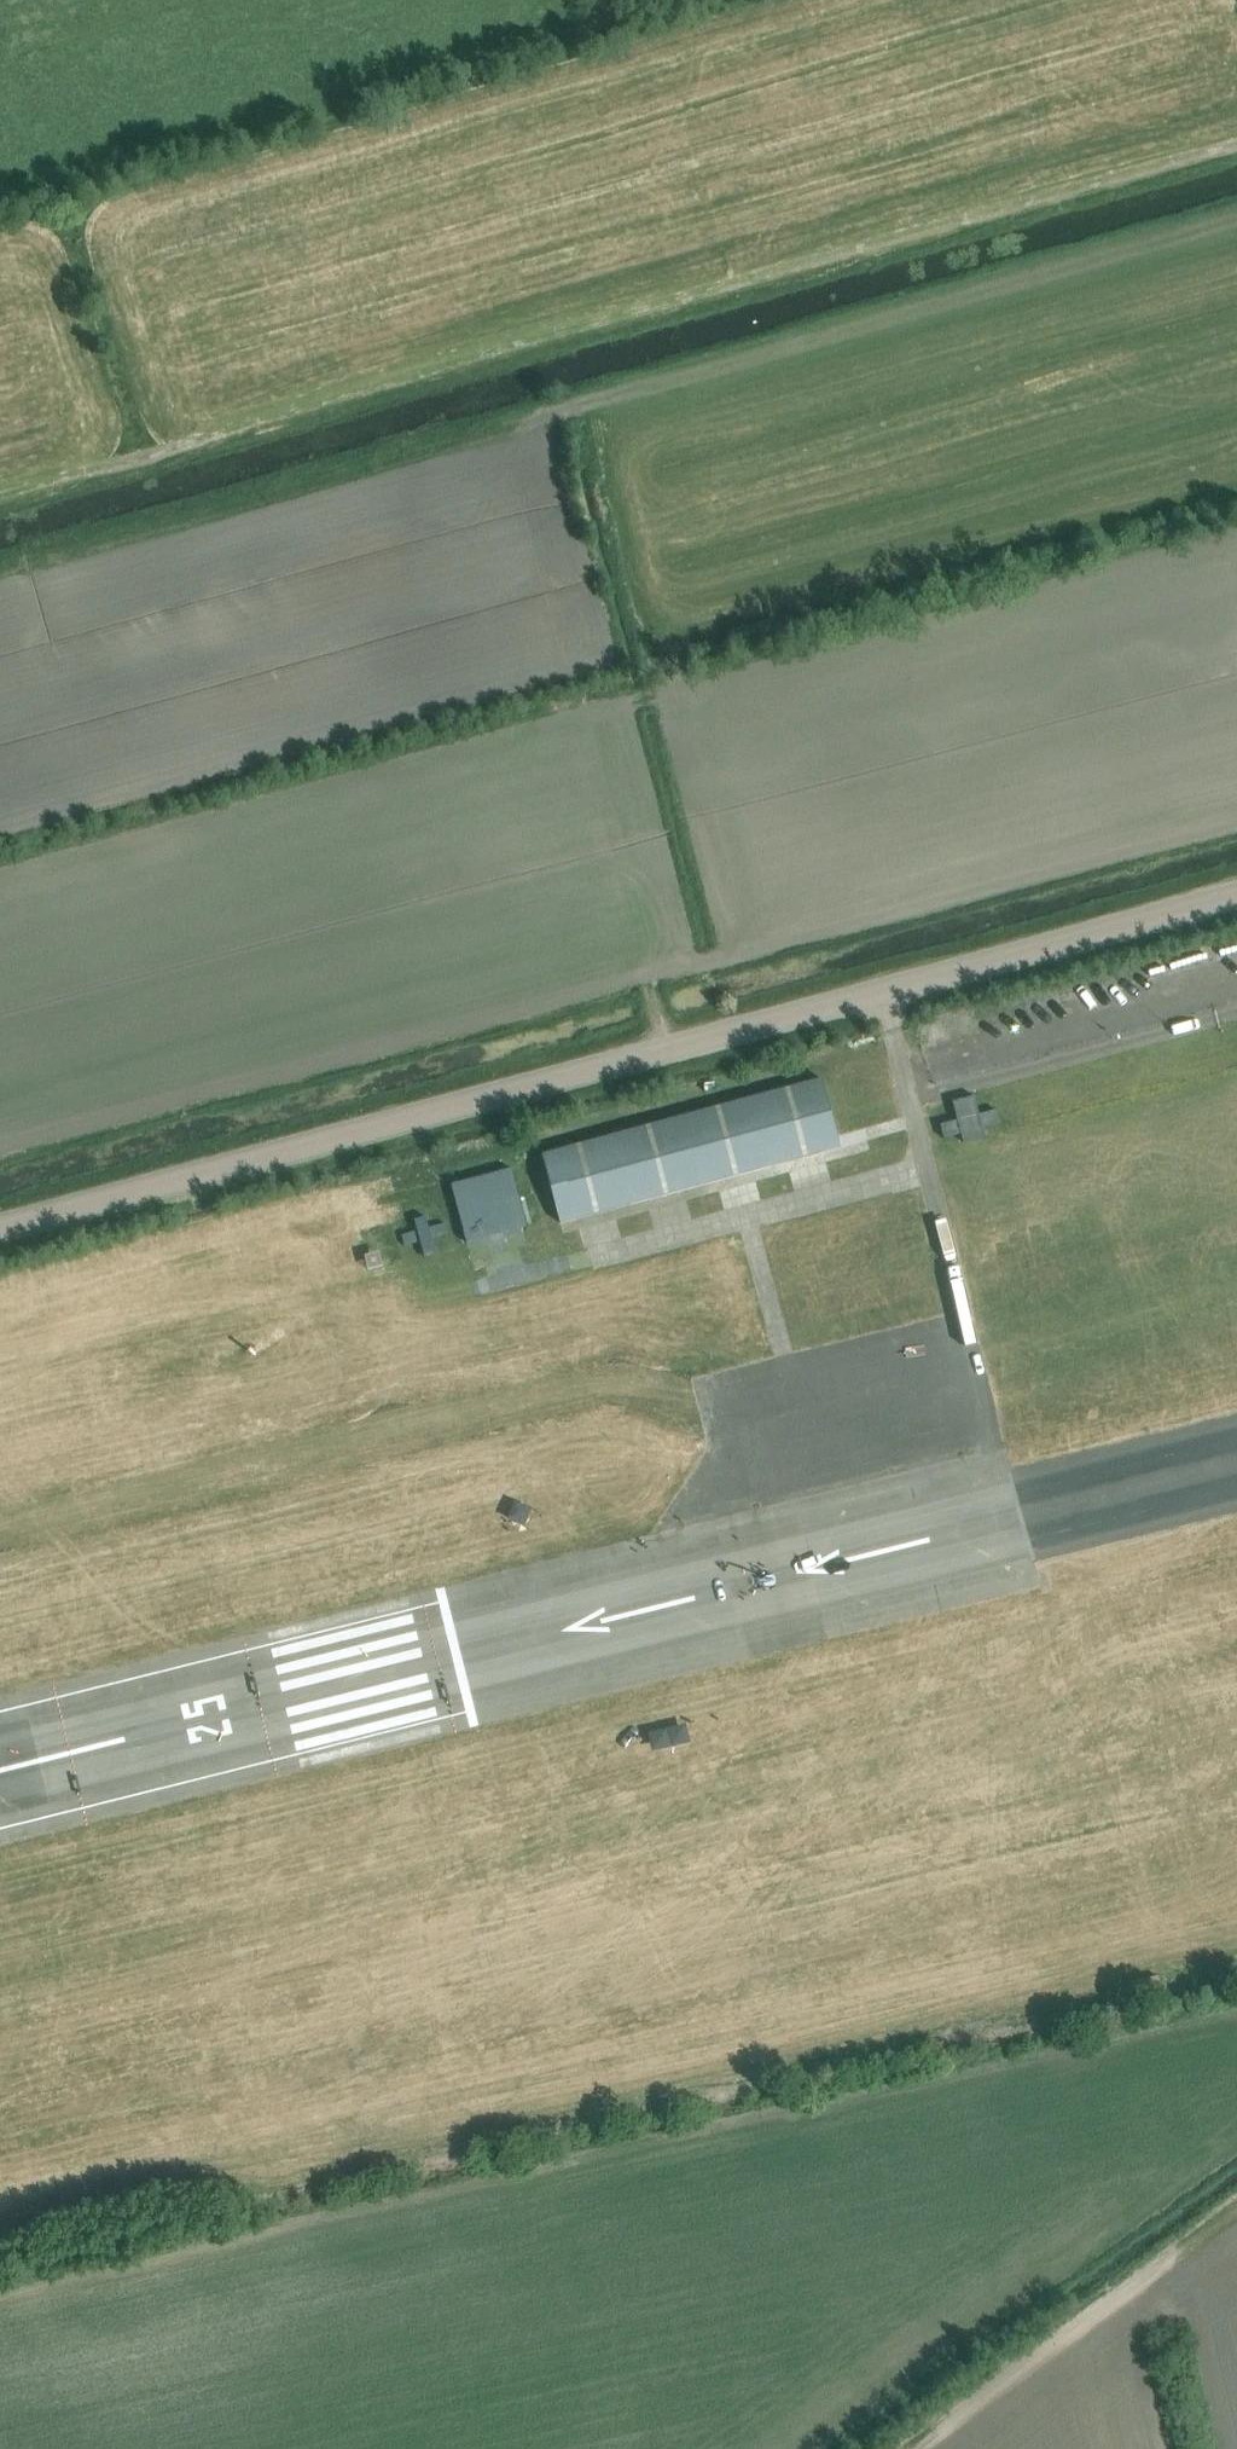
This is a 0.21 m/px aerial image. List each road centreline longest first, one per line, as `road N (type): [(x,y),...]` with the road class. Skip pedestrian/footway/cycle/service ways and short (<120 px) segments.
road 1 (tertiary): [(0,1234),(1236,900)]
road 2 (track): [(906,2448),(1236,2212)]

